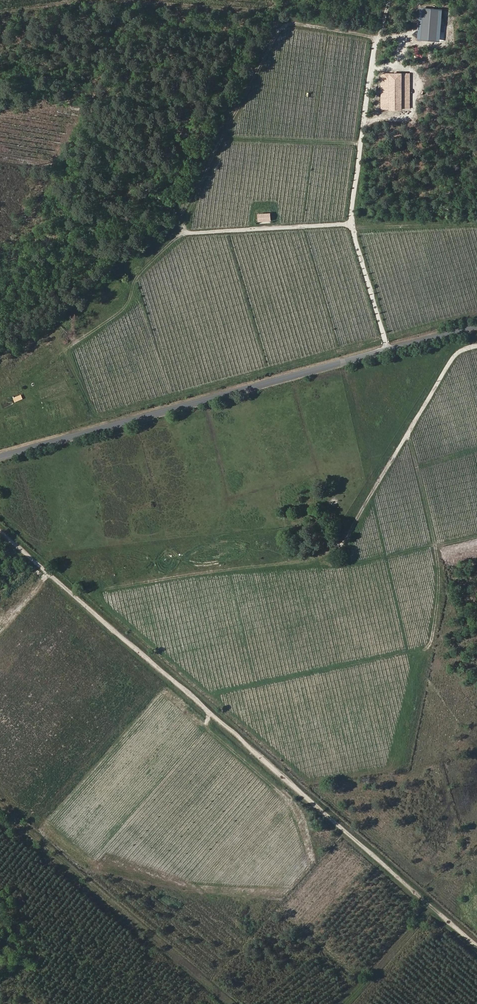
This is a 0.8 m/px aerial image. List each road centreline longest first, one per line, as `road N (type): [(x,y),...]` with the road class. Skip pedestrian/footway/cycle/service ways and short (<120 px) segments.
road 1 (track): [(0,532),(476,949)]
road 2 (tertiary): [(0,469),(476,329)]

